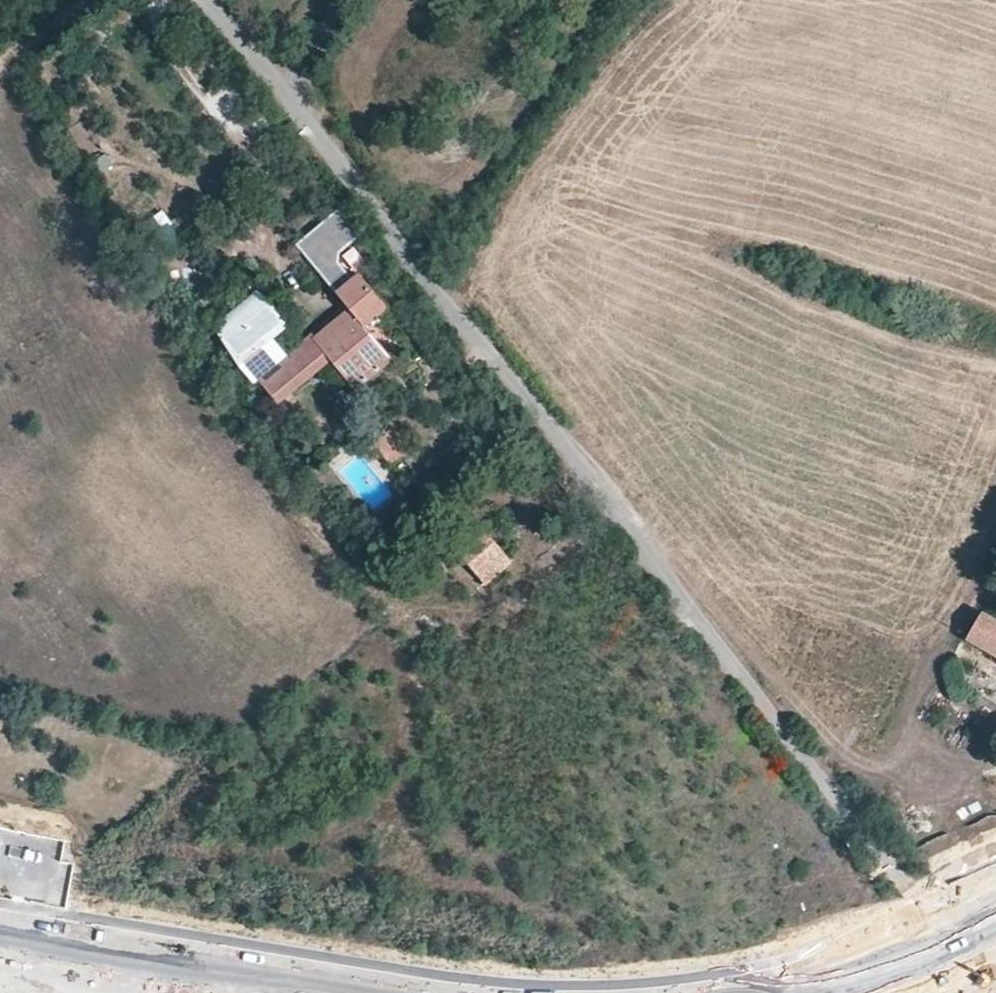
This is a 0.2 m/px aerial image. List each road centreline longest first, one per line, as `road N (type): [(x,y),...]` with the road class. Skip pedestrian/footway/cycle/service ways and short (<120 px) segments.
road 1 (residential): [(970,984),(890,863),(205,0)]

